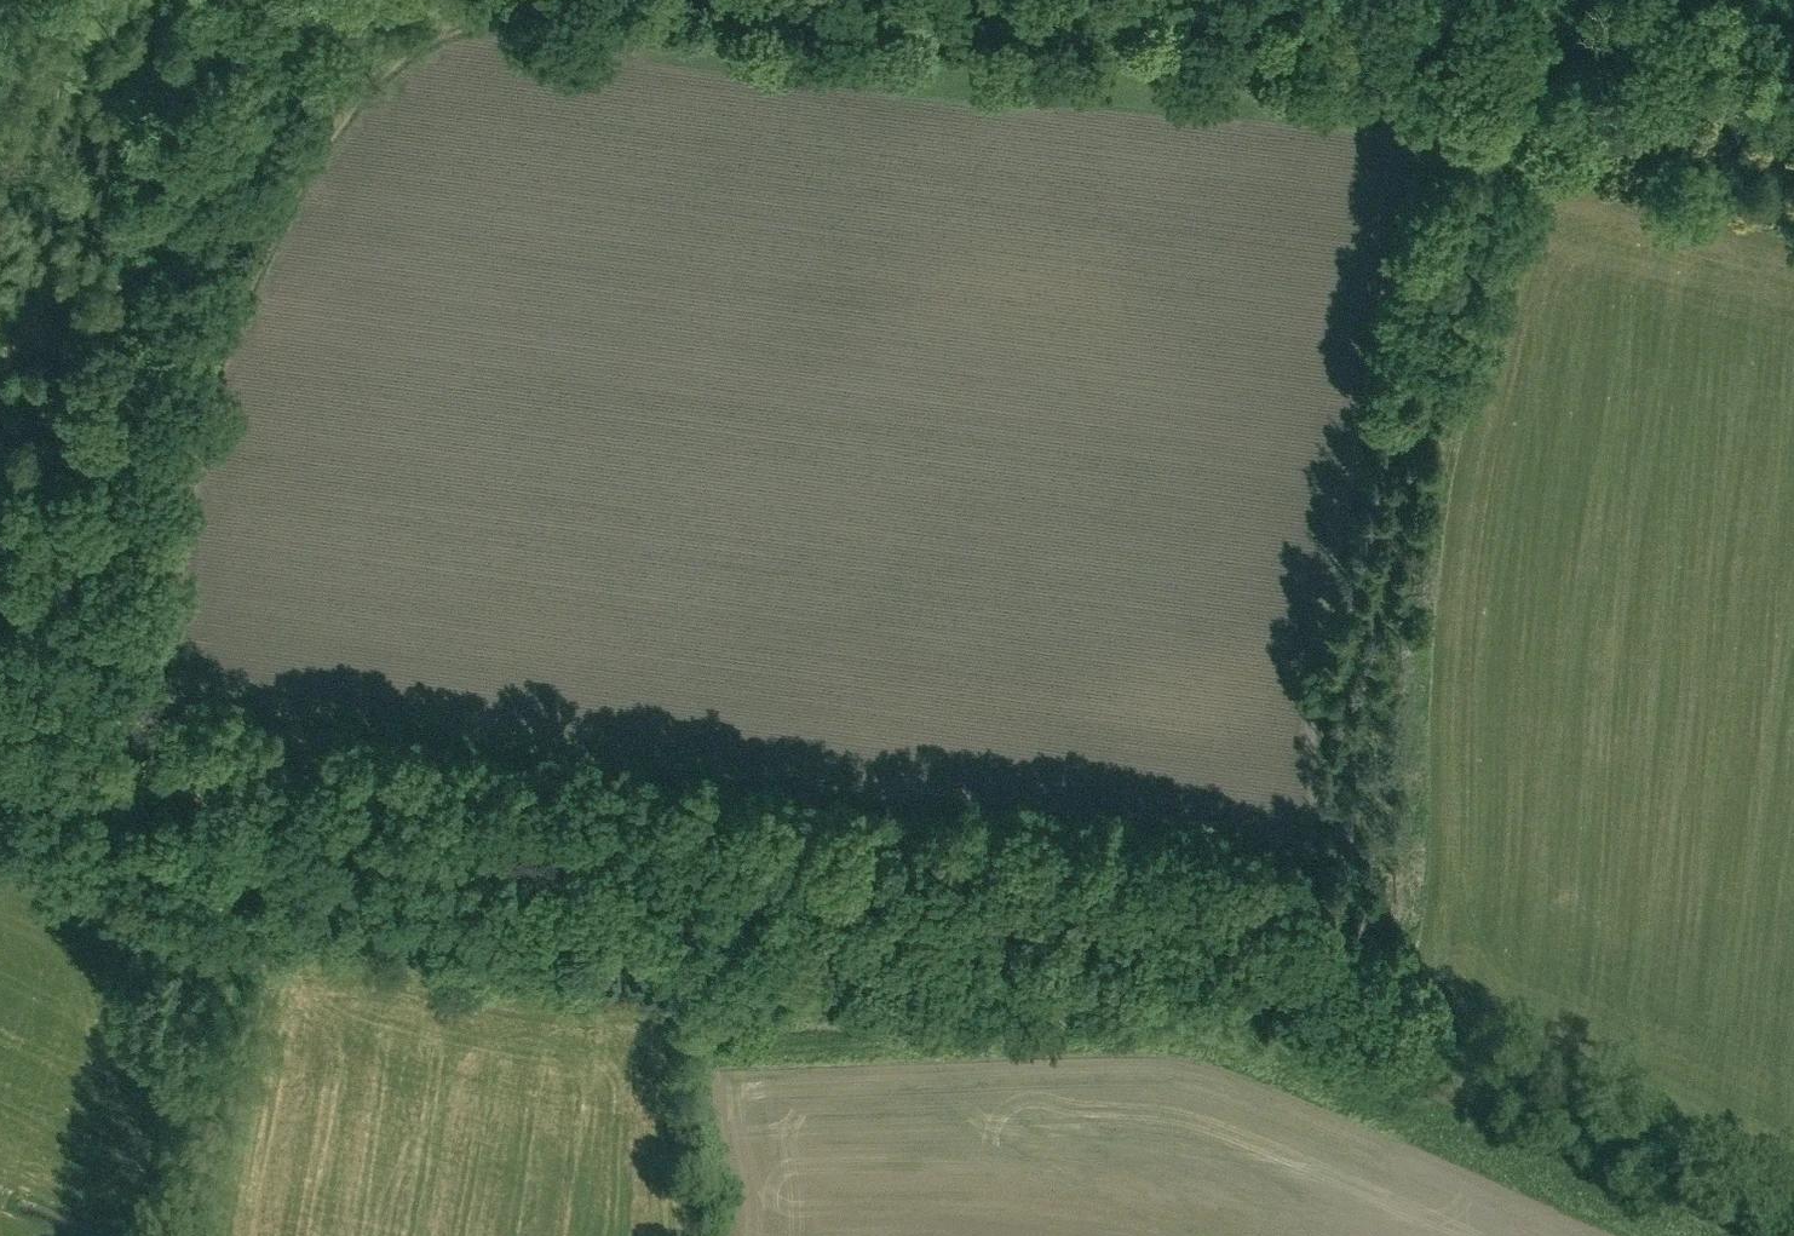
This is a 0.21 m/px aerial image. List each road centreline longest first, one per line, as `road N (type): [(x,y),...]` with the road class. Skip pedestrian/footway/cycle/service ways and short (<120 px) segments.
road 1 (track): [(171,1235),(215,1048),(218,981),(206,961),(126,903),(113,882),(113,855),(202,403),(234,310),(312,157),(366,79),(417,41),(470,22),(610,36),(639,28),(659,0)]
road 2 (track): [(1793,40),(1246,0)]

